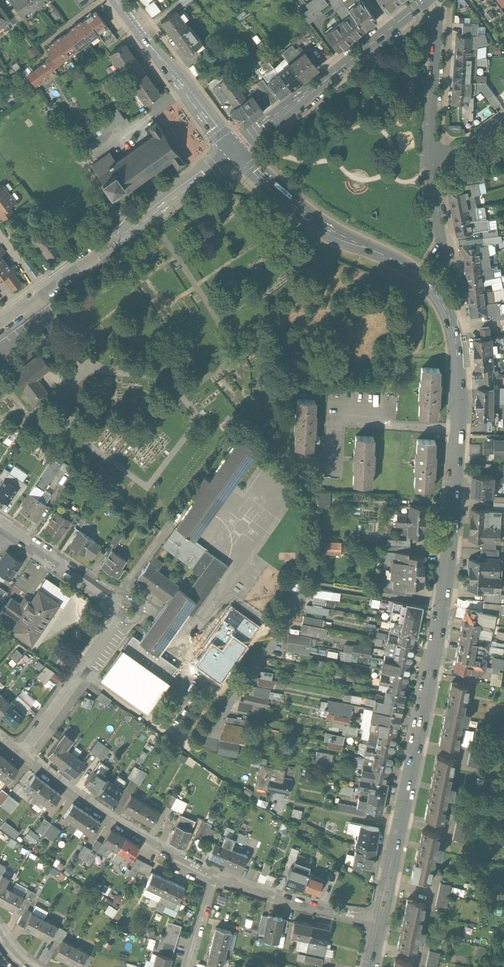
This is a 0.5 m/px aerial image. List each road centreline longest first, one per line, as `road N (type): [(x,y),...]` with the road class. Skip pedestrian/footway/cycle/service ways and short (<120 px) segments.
road 1 (secondary): [(379,923),(442,606),(460,431),(457,349),(429,286),(289,205),(235,150)]
road 2 (secondary): [(426,0),(235,150)]
road 3 (residential): [(43,293),(235,150)]
road 4 (residential): [(215,876),(112,820),(20,754)]
road 5 (secondary): [(235,150),(117,0)]
road 6 (residential): [(379,923),(215,876)]
road 7 (residential): [(428,153),(437,22),(429,0)]
road 8 (residential): [(0,523),(114,600)]

